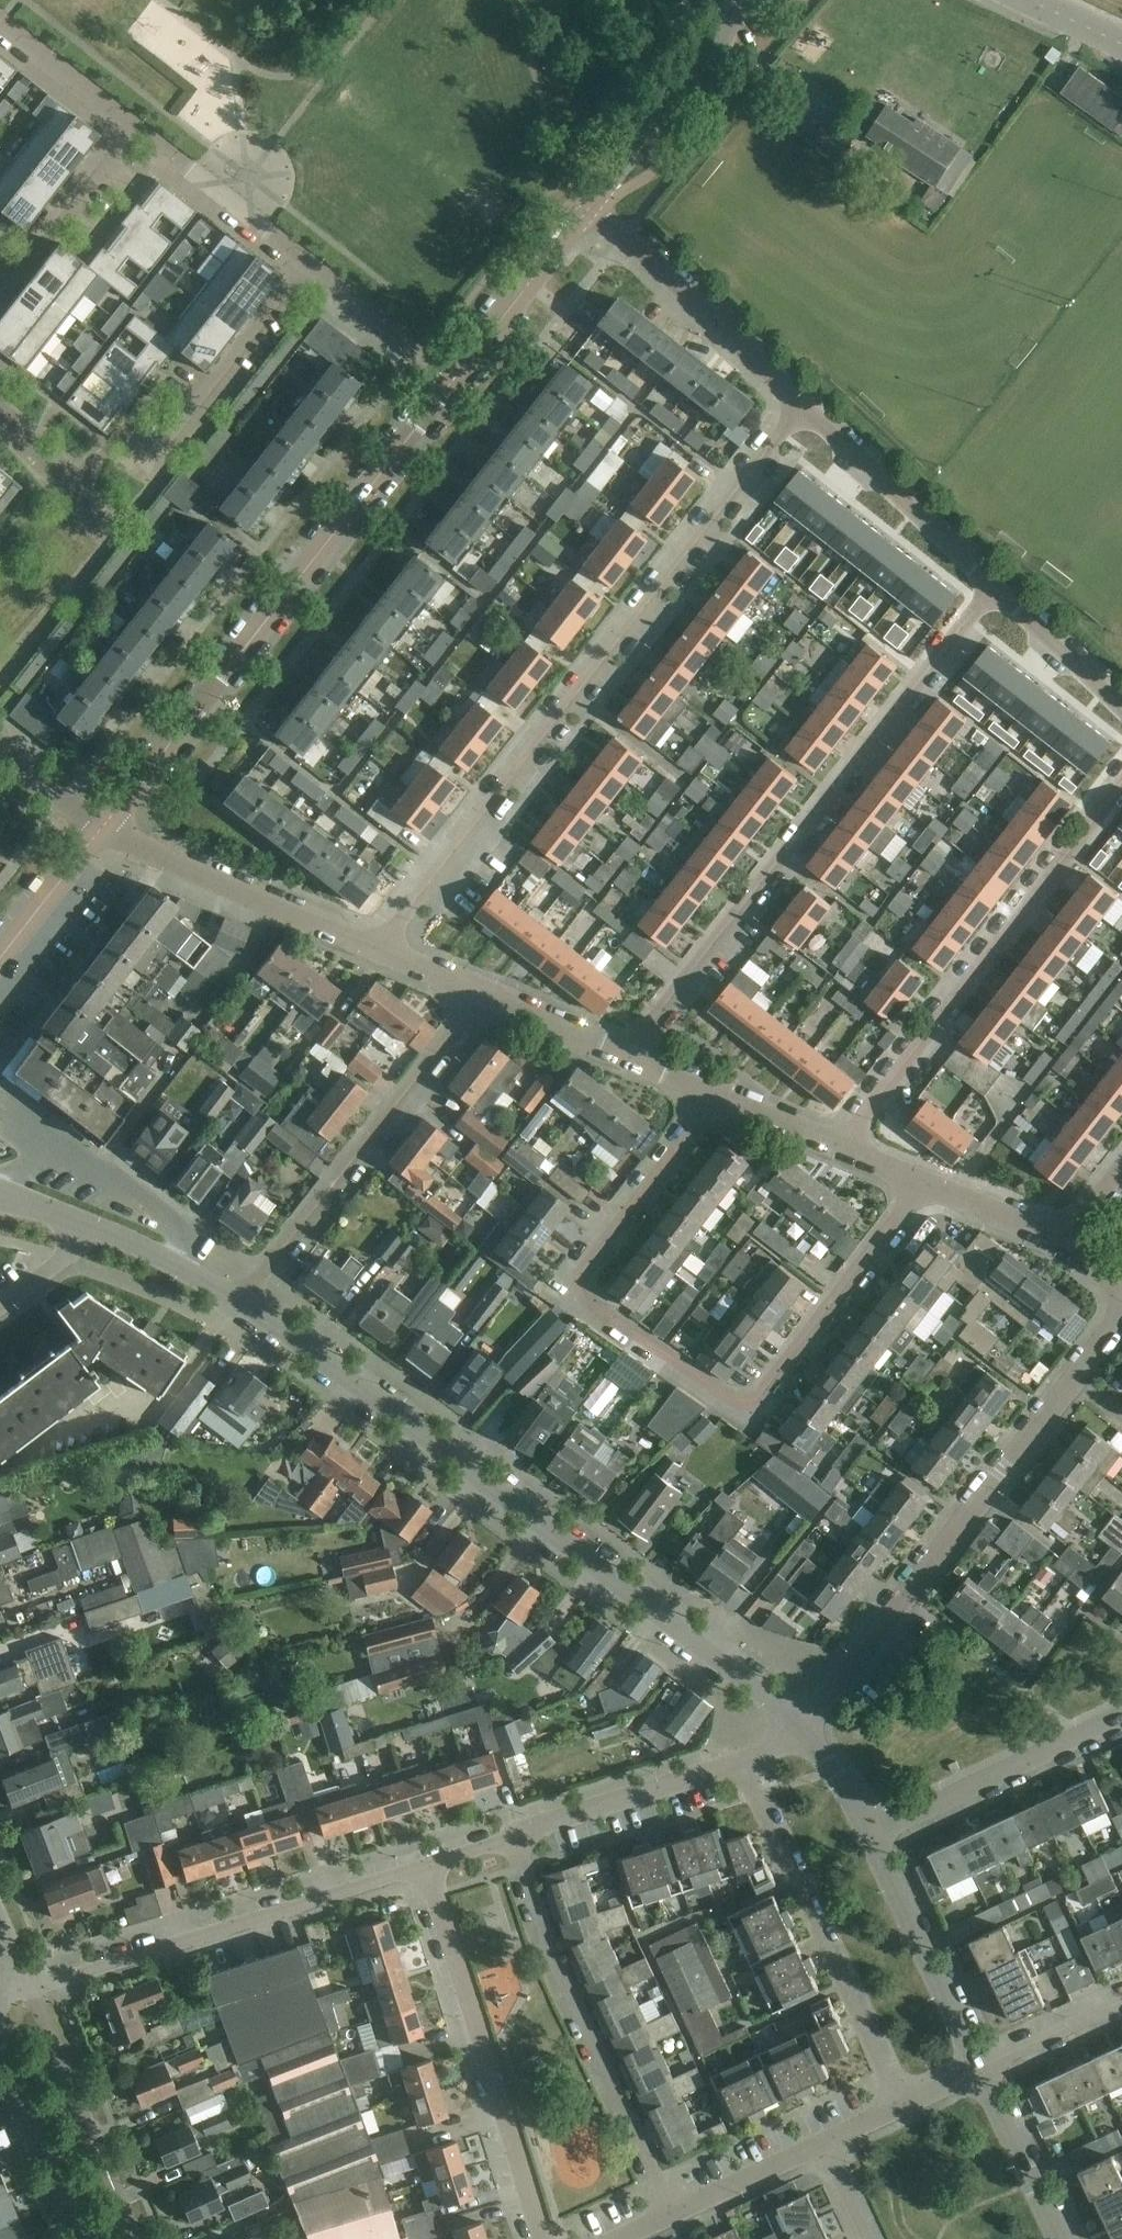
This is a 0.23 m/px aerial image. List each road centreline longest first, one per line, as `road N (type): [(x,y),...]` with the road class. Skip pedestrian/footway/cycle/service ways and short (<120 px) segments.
road 1 (unclassified): [(798,1725),(248,1301)]
road 2 (residential): [(801,406),(375,946)]
road 3 (residential): [(631,1057),(995,590)]
road 4 (unclassified): [(104,827),(455,378)]
road 5 (residential): [(798,1725),(1121,1314)]
road 6 (residential): [(1121,789),(839,1149)]
road 7 (residential): [(752,1401),(736,1401),(588,1307),(582,1293),(585,1273),(717,1099)]
road 8 (residential): [(429,1868),(26,1985)]
road 9 (residential): [(674,2215),(561,1967),(521,1836)]
road 10 (residential): [(248,1301),(487,995)]
road 11 (residential): [(543,2238),(429,1868)]
road 12 (residential): [(900,2106),(746,1767)]
road 13 (residential): [(117,537),(313,275)]
road 14 (residential): [(375,946),(104,827)]
road 15 (residential): [(801,406),(589,209)]
road 16 (residential): [(752,1401),(921,1179)]
road 17 (residential): [(870,1837),(1121,1716)]
road 18 (residential): [(995,590),(801,406)]
road 19 (unclassified): [(750,0),(589,209)]
road 20 (unclassified): [(976,2070),(870,1837)]
road 21 (residential): [(746,1767),(521,1836)]
road 22 (residential): [(313,275),(135,128)]
road 23 (residential): [(0,300),(135,128)]
road 24 (residential): [(82,2238),(0,2038)]
road 25 (unclassified): [(1057,2238),(976,2070)]
road 26 (residential): [(455,378),(313,275)]
road 27 (residential): [(135,128),(0,21)]
road 28 (residential): [(1121,707),(995,590)]
road 29 (unclassified): [(248,1301),(99,1225)]
road 30 (unclassified): [(0,955),(104,827)]
road 31 (residential): [(117,537),(0,425)]
road 32 (residential): [(674,2215),(818,2145)]
road 33 (residential): [(976,2070),(1121,2003)]
road 34 (residential): [(1064,1244),(921,1179)]
road 35 (residential): [(631,1057),(487,995)]
road 36 (residential): [(99,1225),(66,1263),(0,1314)]
road 37 (unclassified): [(870,1837),(798,1725)]
road 38 (residential): [(839,1149),(717,1099)]
road 39 (residential): [(104,827),(0,748)]
road 40 (residential): [(487,995),(375,946)]
road 41 (unclassified): [(455,378),(530,282)]

